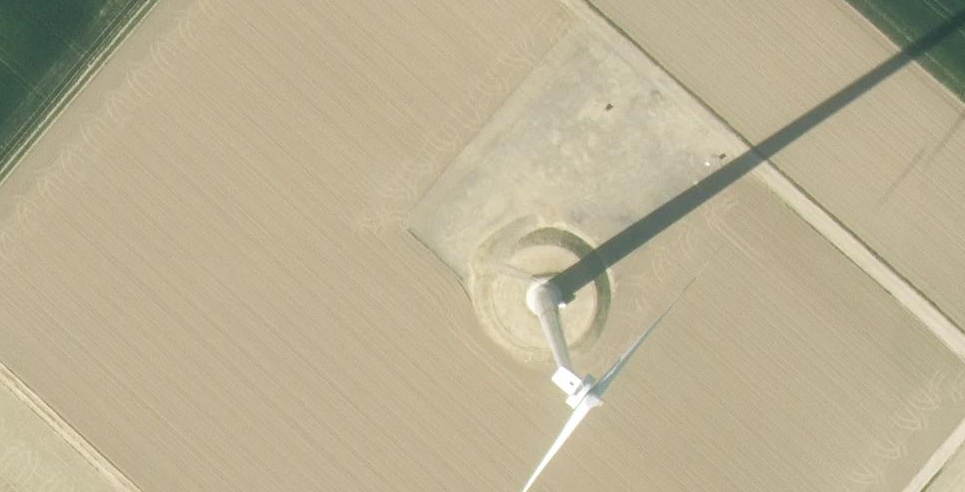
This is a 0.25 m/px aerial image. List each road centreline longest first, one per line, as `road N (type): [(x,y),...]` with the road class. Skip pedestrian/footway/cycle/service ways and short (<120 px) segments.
road 1 (track): [(568,0),(964,348)]
road 2 (track): [(157,0),(0,179)]
road 3 (track): [(0,373),(130,491)]

